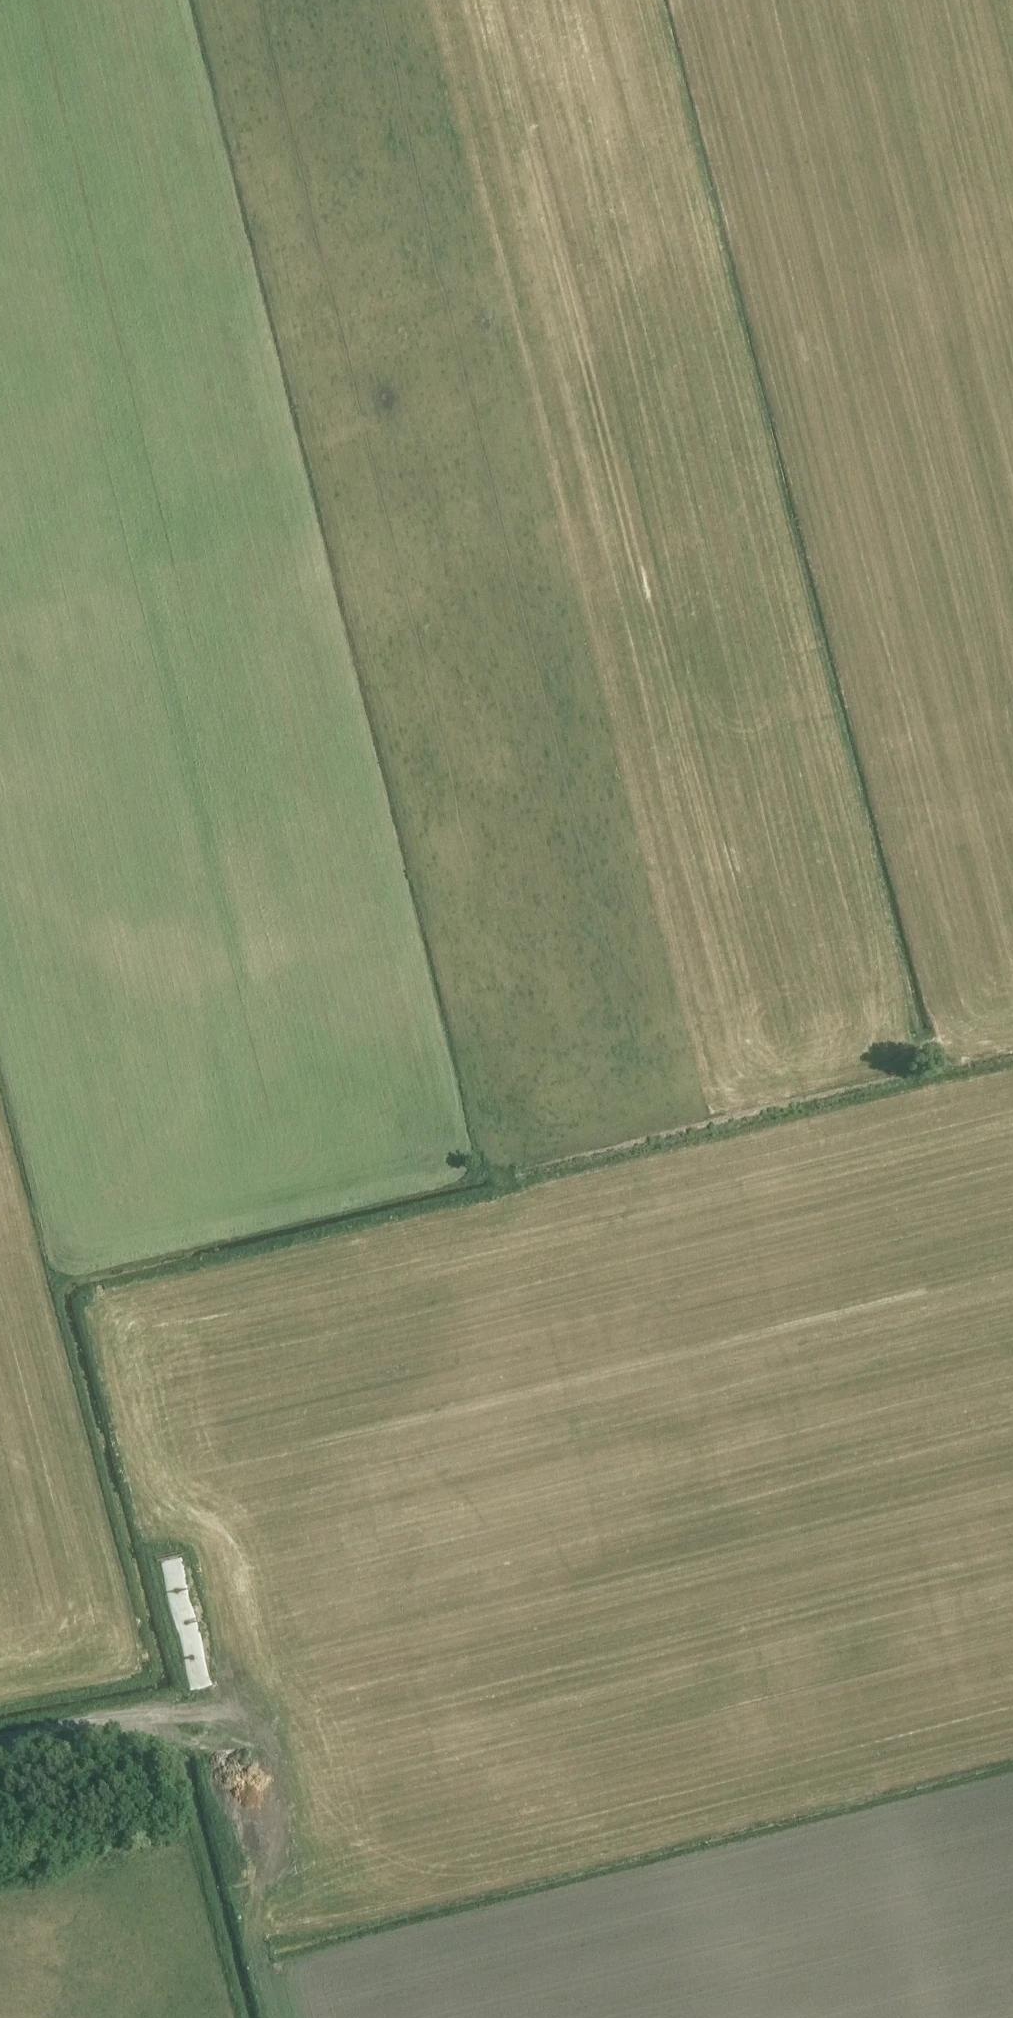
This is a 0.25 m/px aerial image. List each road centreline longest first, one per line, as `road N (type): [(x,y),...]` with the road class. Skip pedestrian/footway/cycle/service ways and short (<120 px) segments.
road 1 (track): [(274,2017),(258,1935),(280,1762),(266,1723),(235,1709),(0,1742)]

